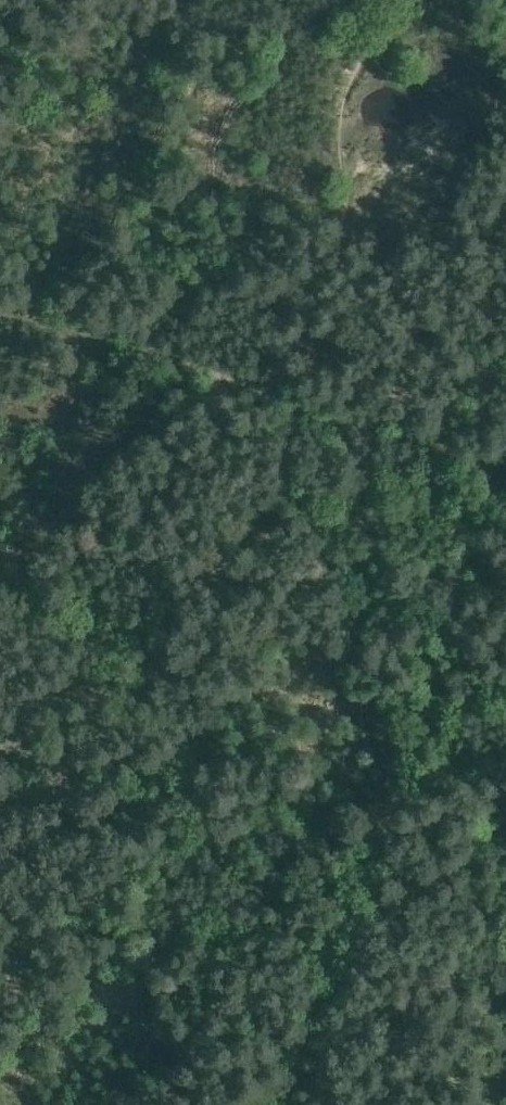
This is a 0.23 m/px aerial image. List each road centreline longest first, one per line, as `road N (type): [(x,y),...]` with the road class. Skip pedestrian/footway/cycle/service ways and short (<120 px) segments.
road 1 (track): [(270,1104),(496,462)]
road 2 (track): [(496,462),(0,297)]

